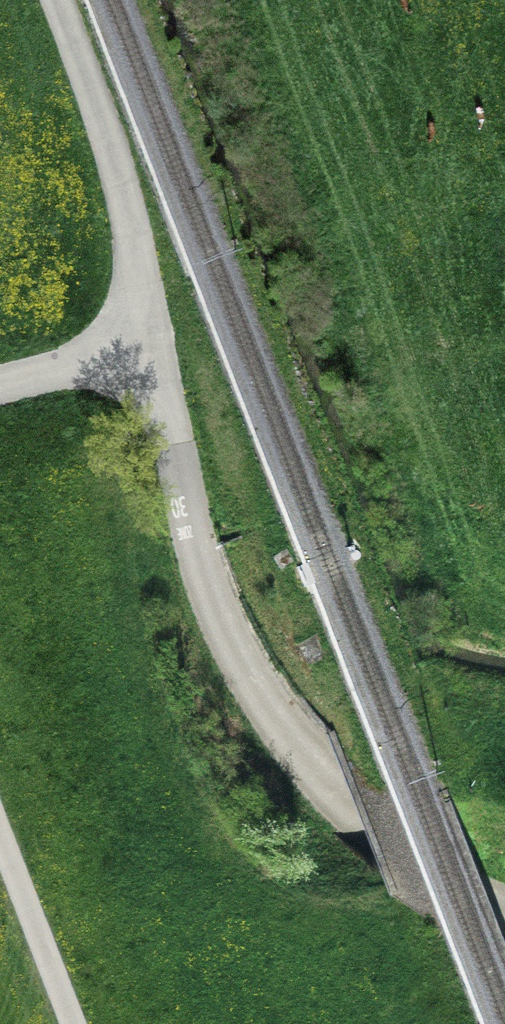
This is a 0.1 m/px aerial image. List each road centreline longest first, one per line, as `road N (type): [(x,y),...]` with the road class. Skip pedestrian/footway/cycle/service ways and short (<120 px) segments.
road 1 (unclassified): [(355,786),(273,691),(215,603),(148,337)]
road 2 (unclassified): [(148,337),(126,200),(53,0)]
road 3 (residential): [(504,897),(355,786)]
road 4 (unclassified): [(67,1023),(0,854)]
road 5 (unclassified): [(0,389),(148,337)]

